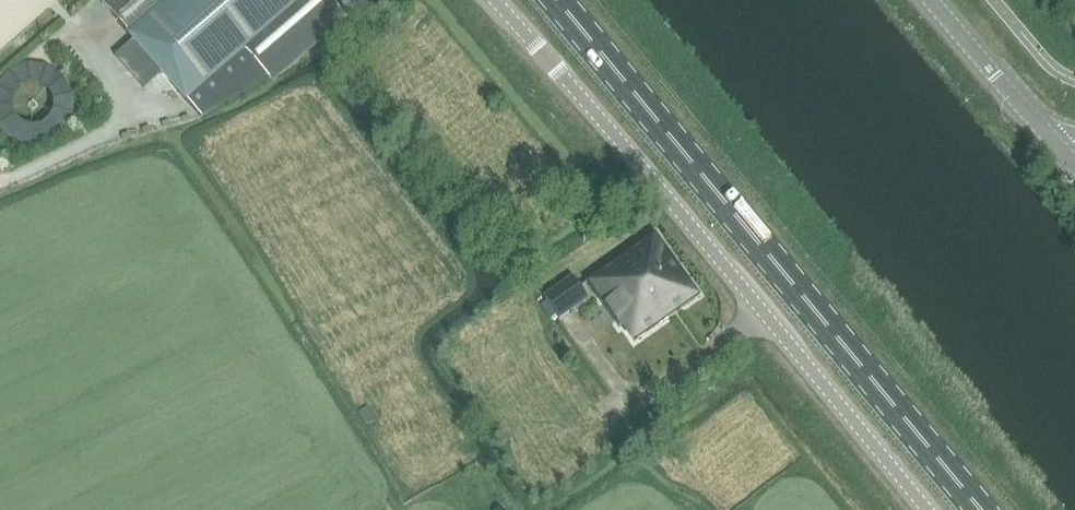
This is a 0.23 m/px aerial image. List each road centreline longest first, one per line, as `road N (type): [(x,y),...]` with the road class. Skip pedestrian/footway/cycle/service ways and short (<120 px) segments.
road 1 (unclassified): [(926,509),(491,0)]
road 2 (primary): [(978,509),(553,0)]
road 3 (secondary): [(1074,166),(929,0)]

